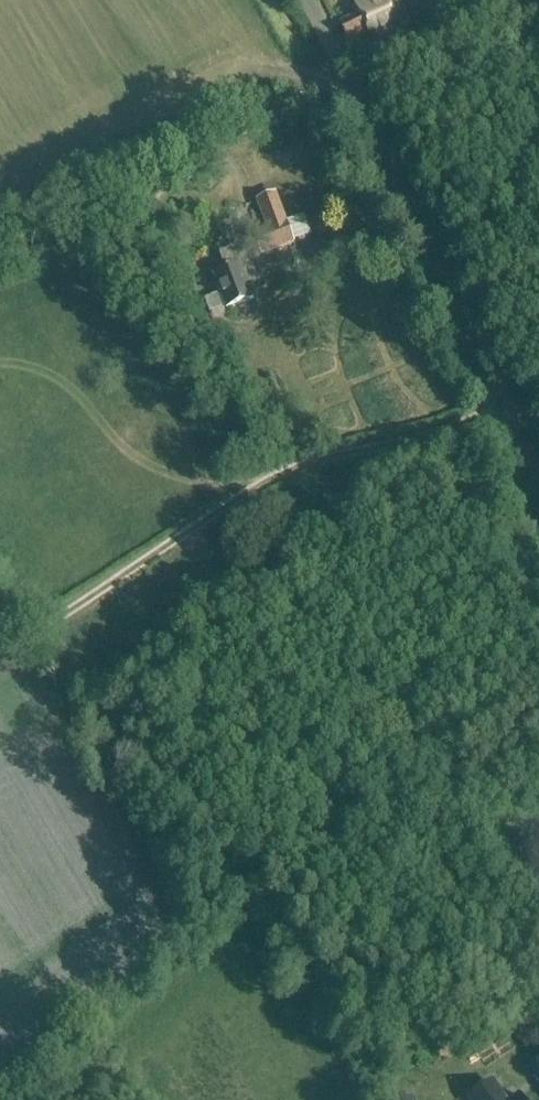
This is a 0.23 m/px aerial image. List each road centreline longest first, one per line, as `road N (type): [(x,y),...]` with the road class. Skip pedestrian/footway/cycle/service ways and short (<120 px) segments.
road 1 (unclassified): [(538,480),(403,196),(296,0)]

